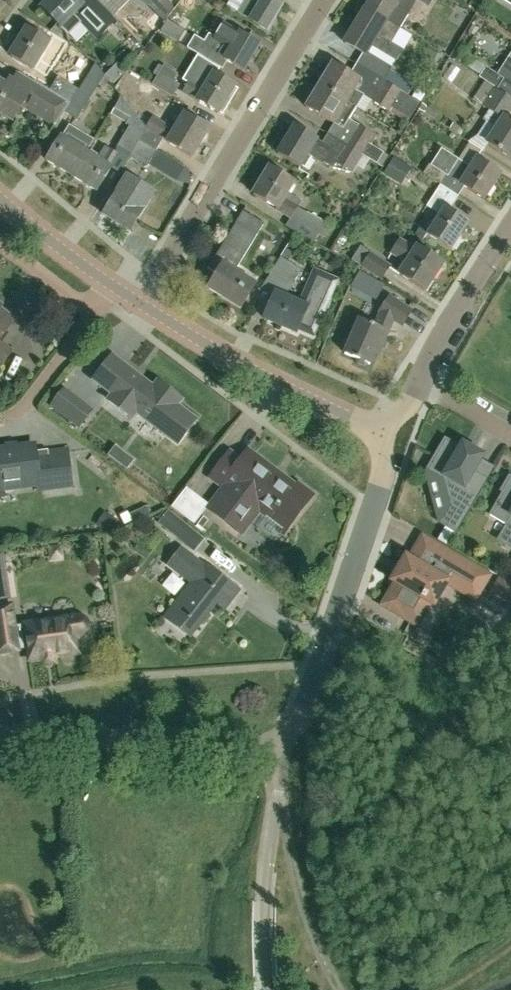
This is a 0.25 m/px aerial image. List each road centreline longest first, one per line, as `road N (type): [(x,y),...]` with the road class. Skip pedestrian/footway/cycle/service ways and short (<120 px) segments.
road 1 (residential): [(139,305),(322,0)]
road 2 (residential): [(292,745),(382,473),(380,423)]
road 3 (residential): [(292,745),(0,735)]
road 4 (residential): [(380,423),(235,360),(139,305)]
road 5 (residential): [(418,383),(510,224)]
road 6 (residential): [(117,290),(0,200)]
road 7 (residential): [(98,315),(0,241)]

